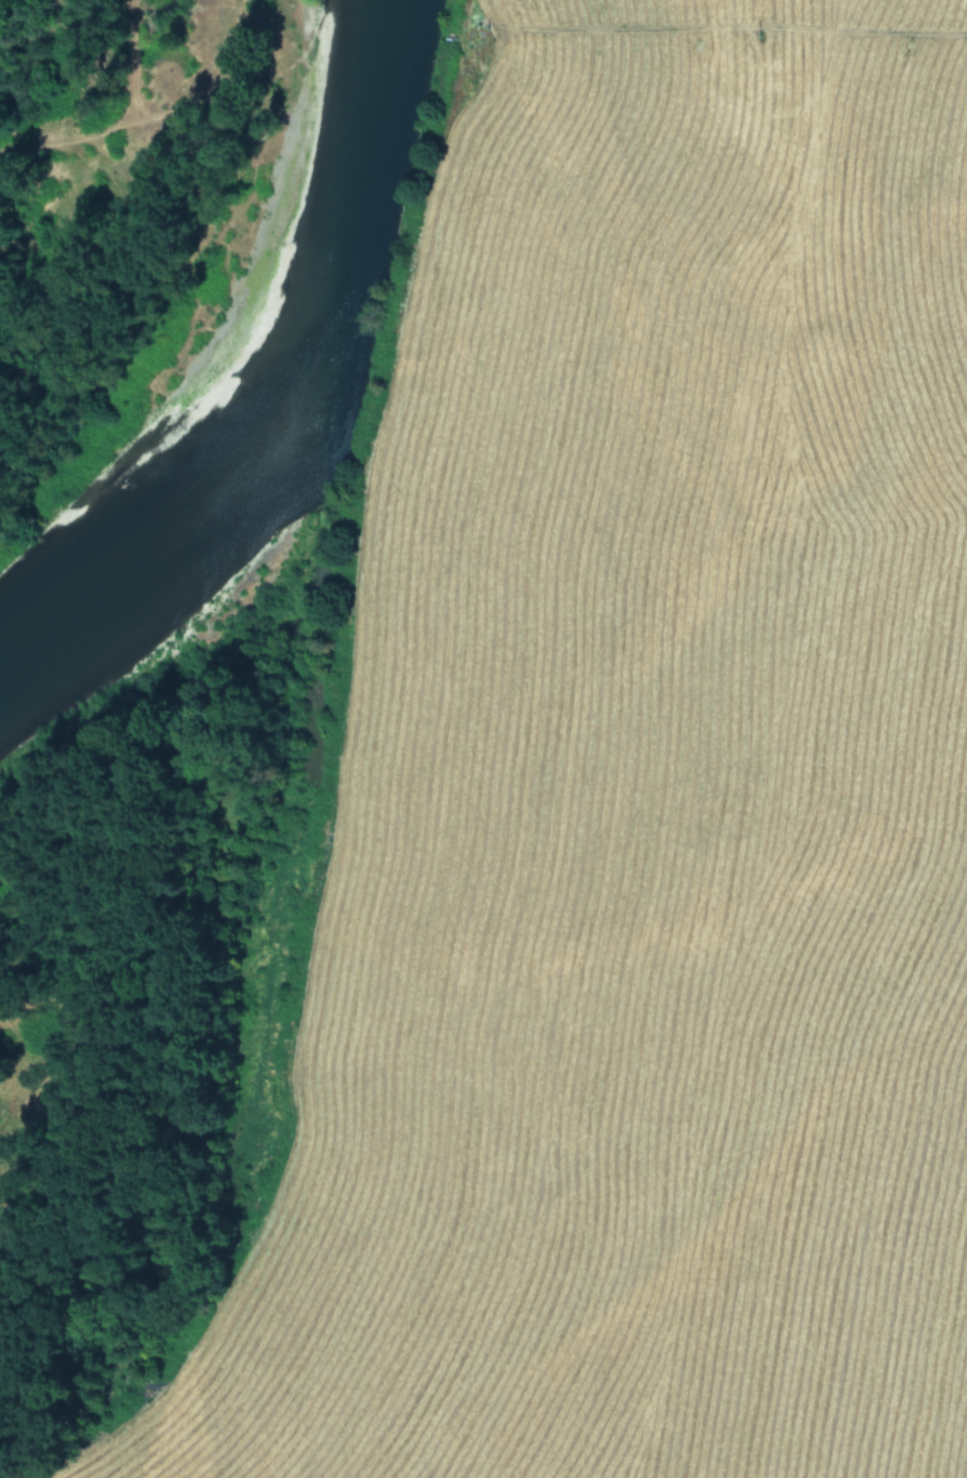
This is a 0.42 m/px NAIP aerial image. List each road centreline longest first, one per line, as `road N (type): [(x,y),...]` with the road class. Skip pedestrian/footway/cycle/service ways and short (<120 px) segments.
road 1 (residential): [(966,360),(913,365),(456,321)]

